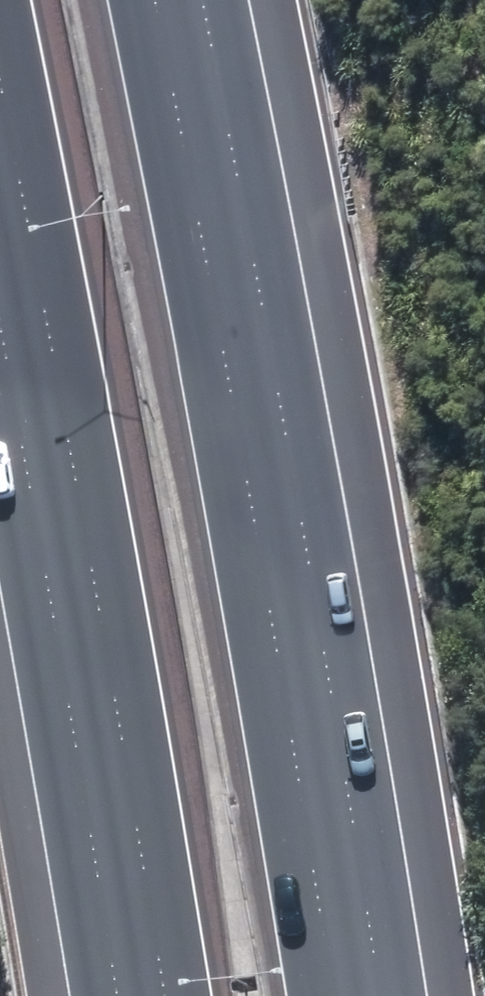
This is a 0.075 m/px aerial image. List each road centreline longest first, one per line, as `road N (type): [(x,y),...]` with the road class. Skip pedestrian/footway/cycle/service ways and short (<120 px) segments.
road 1 (motorway): [(168,0),(250,431),(340,995)]
road 2 (motorway): [(151,995),(82,537),(0,87)]

